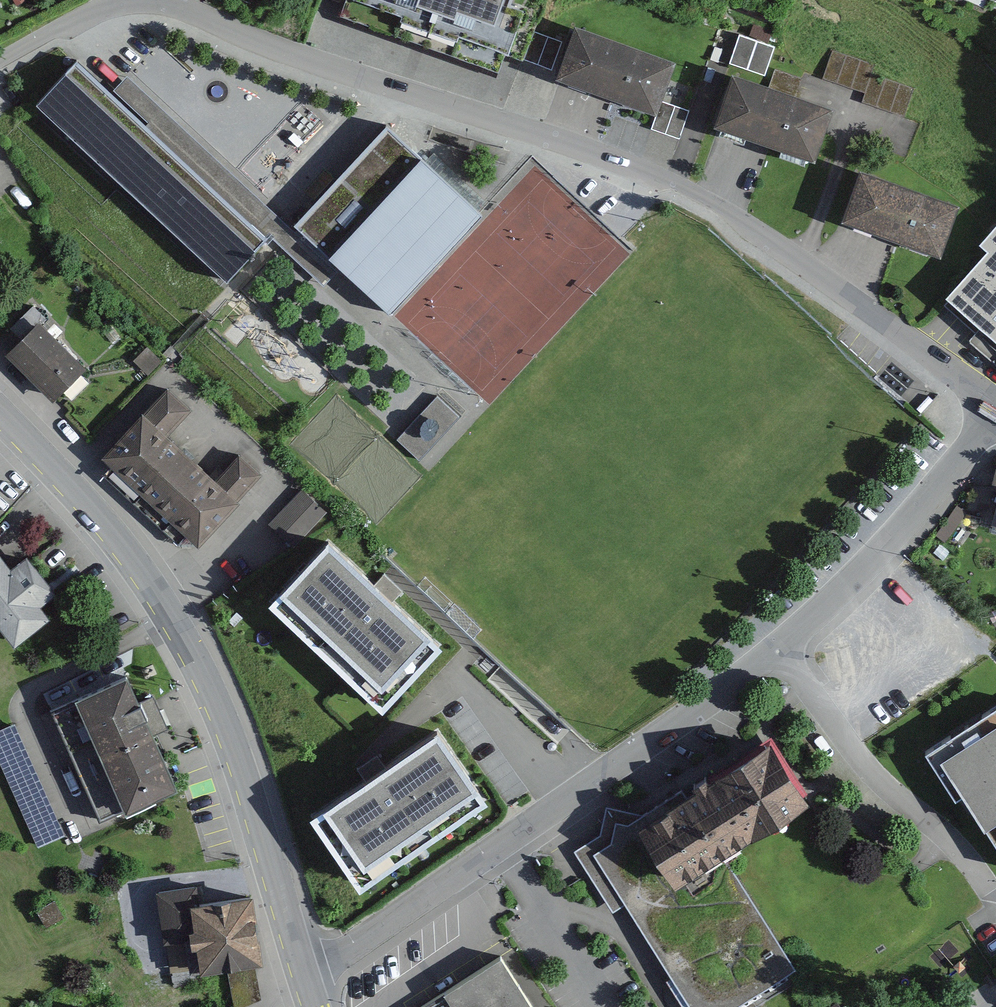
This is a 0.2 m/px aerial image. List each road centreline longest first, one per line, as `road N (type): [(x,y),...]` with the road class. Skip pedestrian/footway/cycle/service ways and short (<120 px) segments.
road 1 (residential): [(164,0),(261,43),(666,181),(811,269),(995,408)]
road 2 (secondary): [(0,415),(103,522),(172,620),(235,758),(304,977)]
road 3 (residential): [(304,977),(506,844),(780,645)]
road 4 (residential): [(780,645),(867,768),(992,892)]
road 5 (residential): [(780,645),(887,550),(995,412)]
road 6 (residential): [(0,62),(127,0)]

